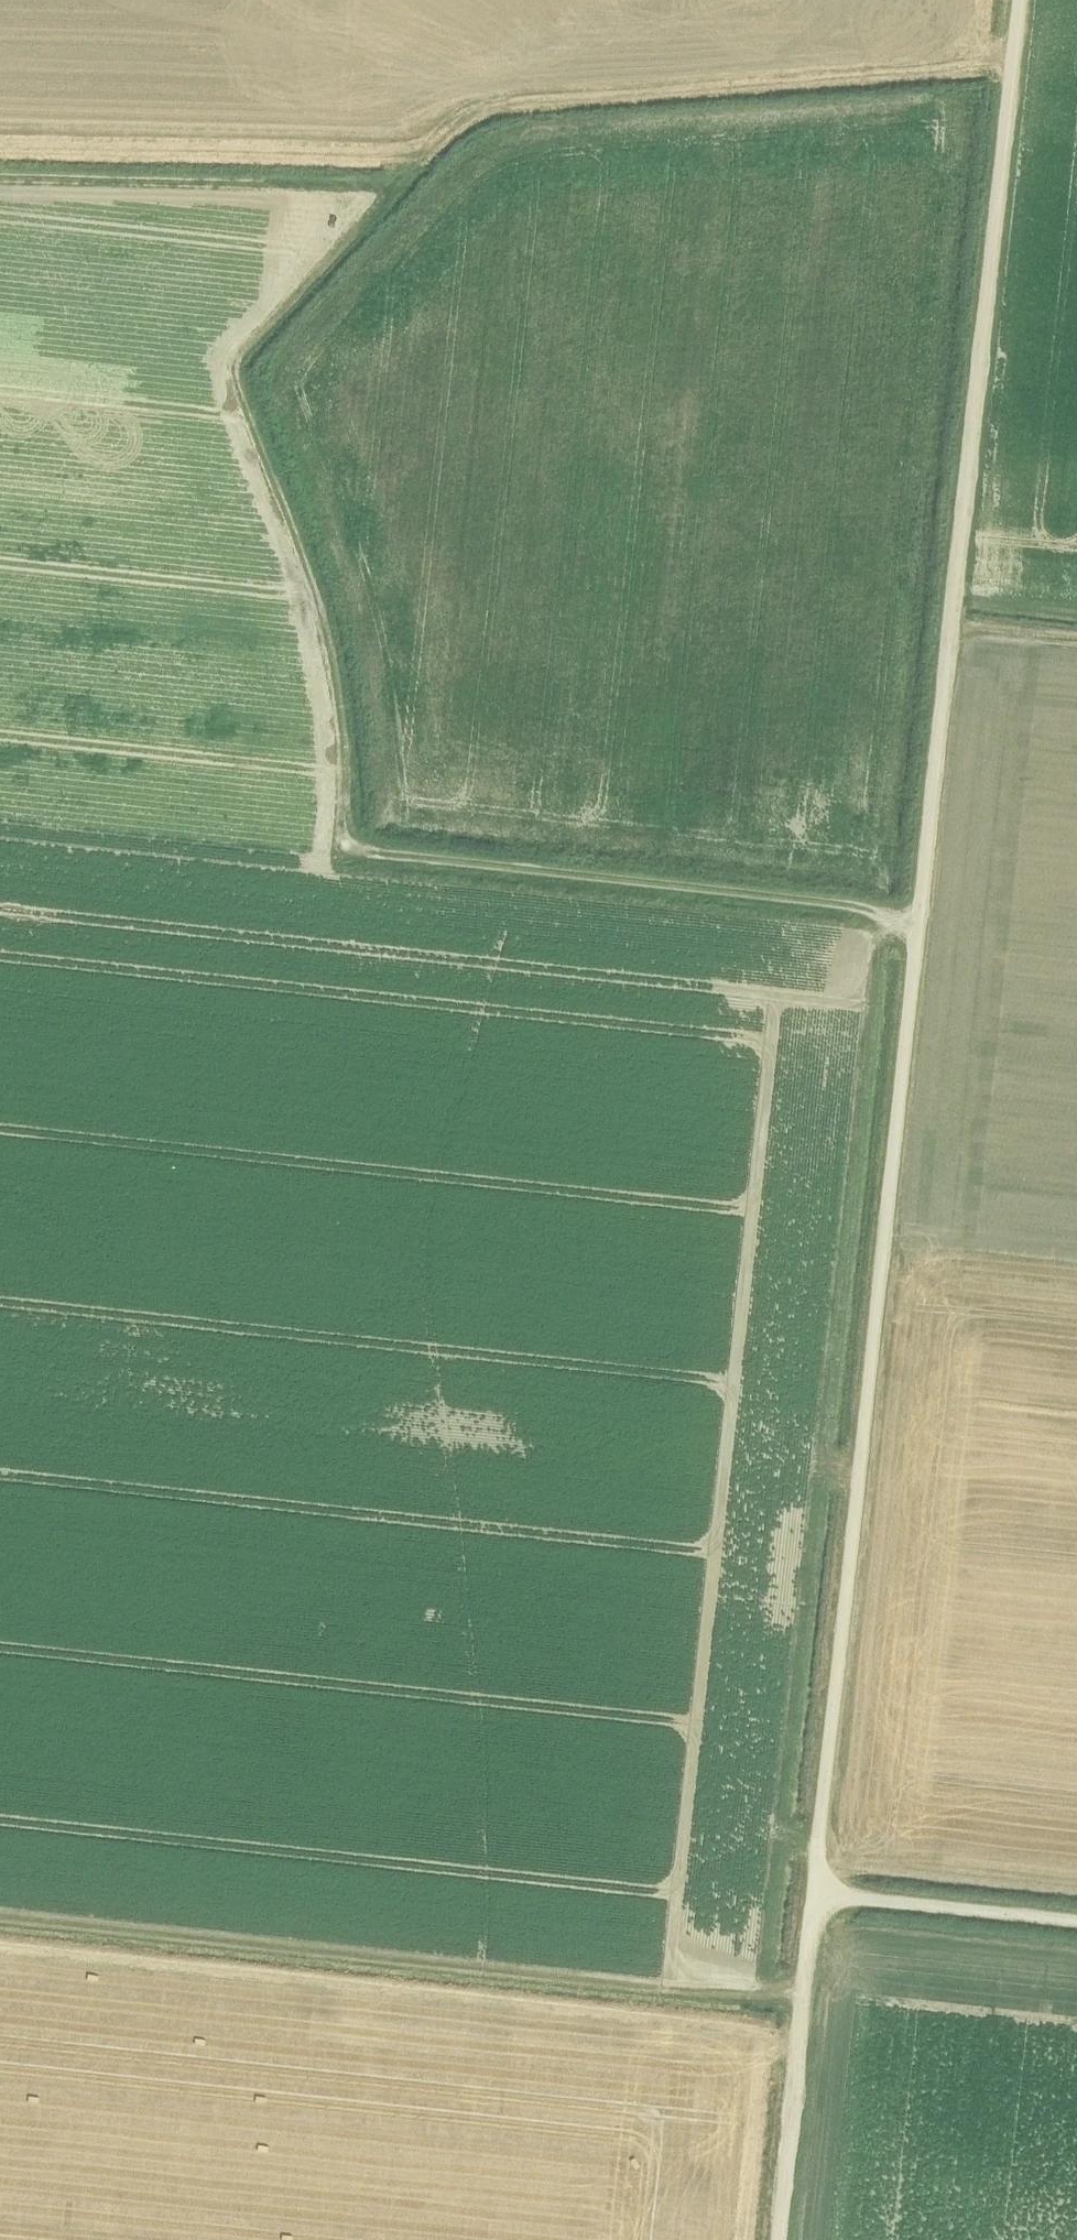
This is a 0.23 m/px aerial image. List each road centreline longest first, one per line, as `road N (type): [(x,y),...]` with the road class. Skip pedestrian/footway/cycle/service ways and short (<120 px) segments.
road 1 (track): [(1019,0),(775,2239)]
road 2 (unclassified): [(1076,1915),(855,1891),(813,1876)]

